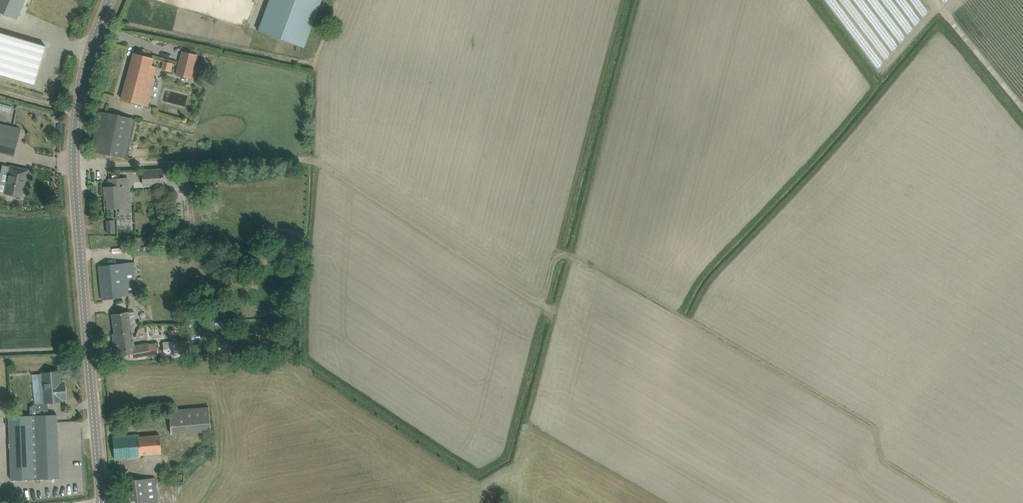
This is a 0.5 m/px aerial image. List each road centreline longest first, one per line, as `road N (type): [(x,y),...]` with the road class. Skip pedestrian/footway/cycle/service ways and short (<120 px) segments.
road 1 (tertiary): [(100,502),(73,158),(78,97),(109,0)]

